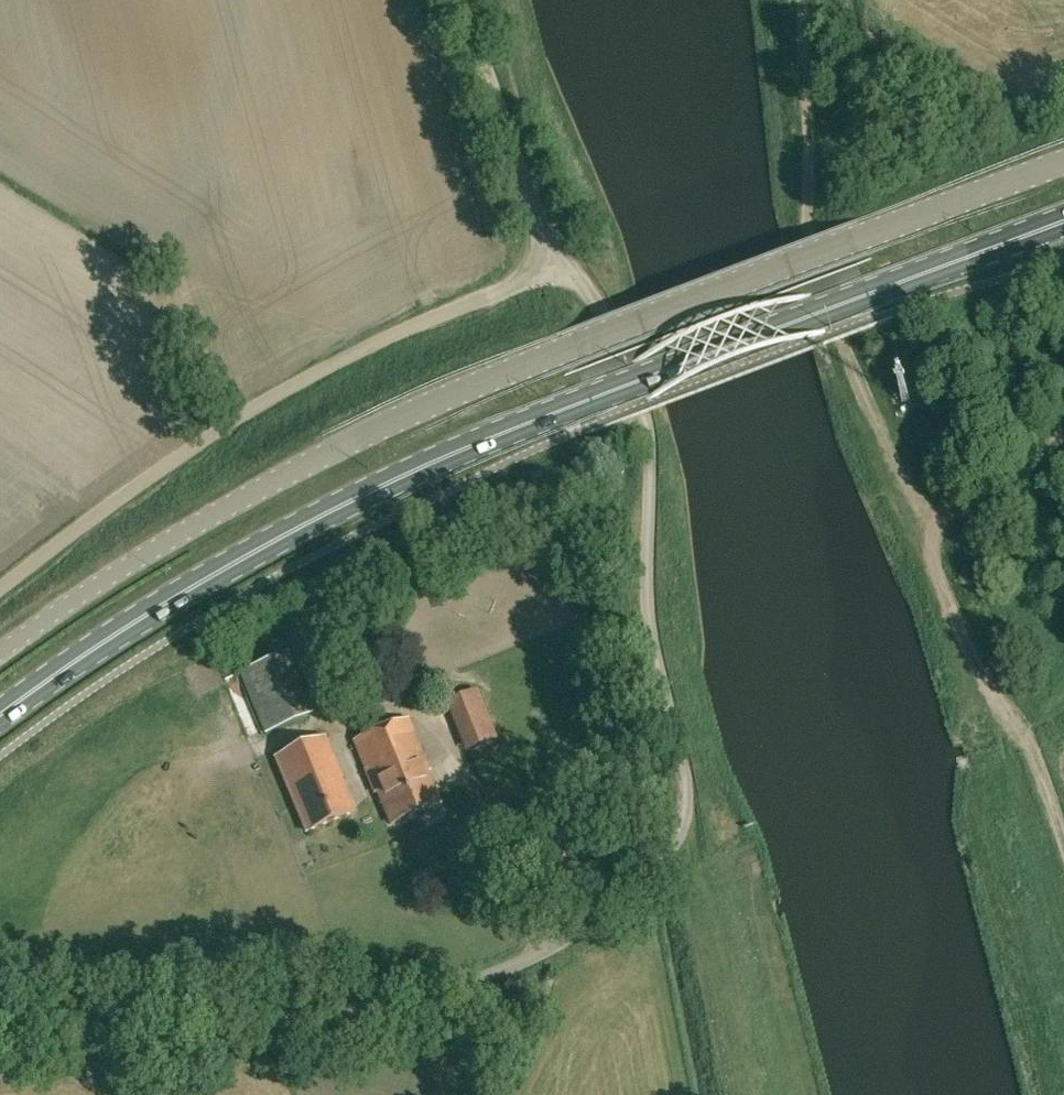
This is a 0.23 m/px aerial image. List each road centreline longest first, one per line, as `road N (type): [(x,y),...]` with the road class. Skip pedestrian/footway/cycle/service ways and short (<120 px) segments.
road 1 (unclassified): [(0,1036),(243,1030),(397,1005),(547,952),(656,880),(683,829),(687,775),(649,609),(650,425),(597,306),(556,267)]
road 2 (primary): [(0,719),(181,595),(405,476),(1063,218)]
road 3 (unclassified): [(0,657),(245,498),(430,405),(1063,168)]
road 4 (unclassified): [(0,589),(111,504),(262,406),(343,361),(556,267)]
road 5 (track): [(796,0),(811,236),(845,341),(960,525)]
road 6 (track): [(960,525),(1063,838)]
road 7 (unclassified): [(556,267),(542,246),(468,0)]

